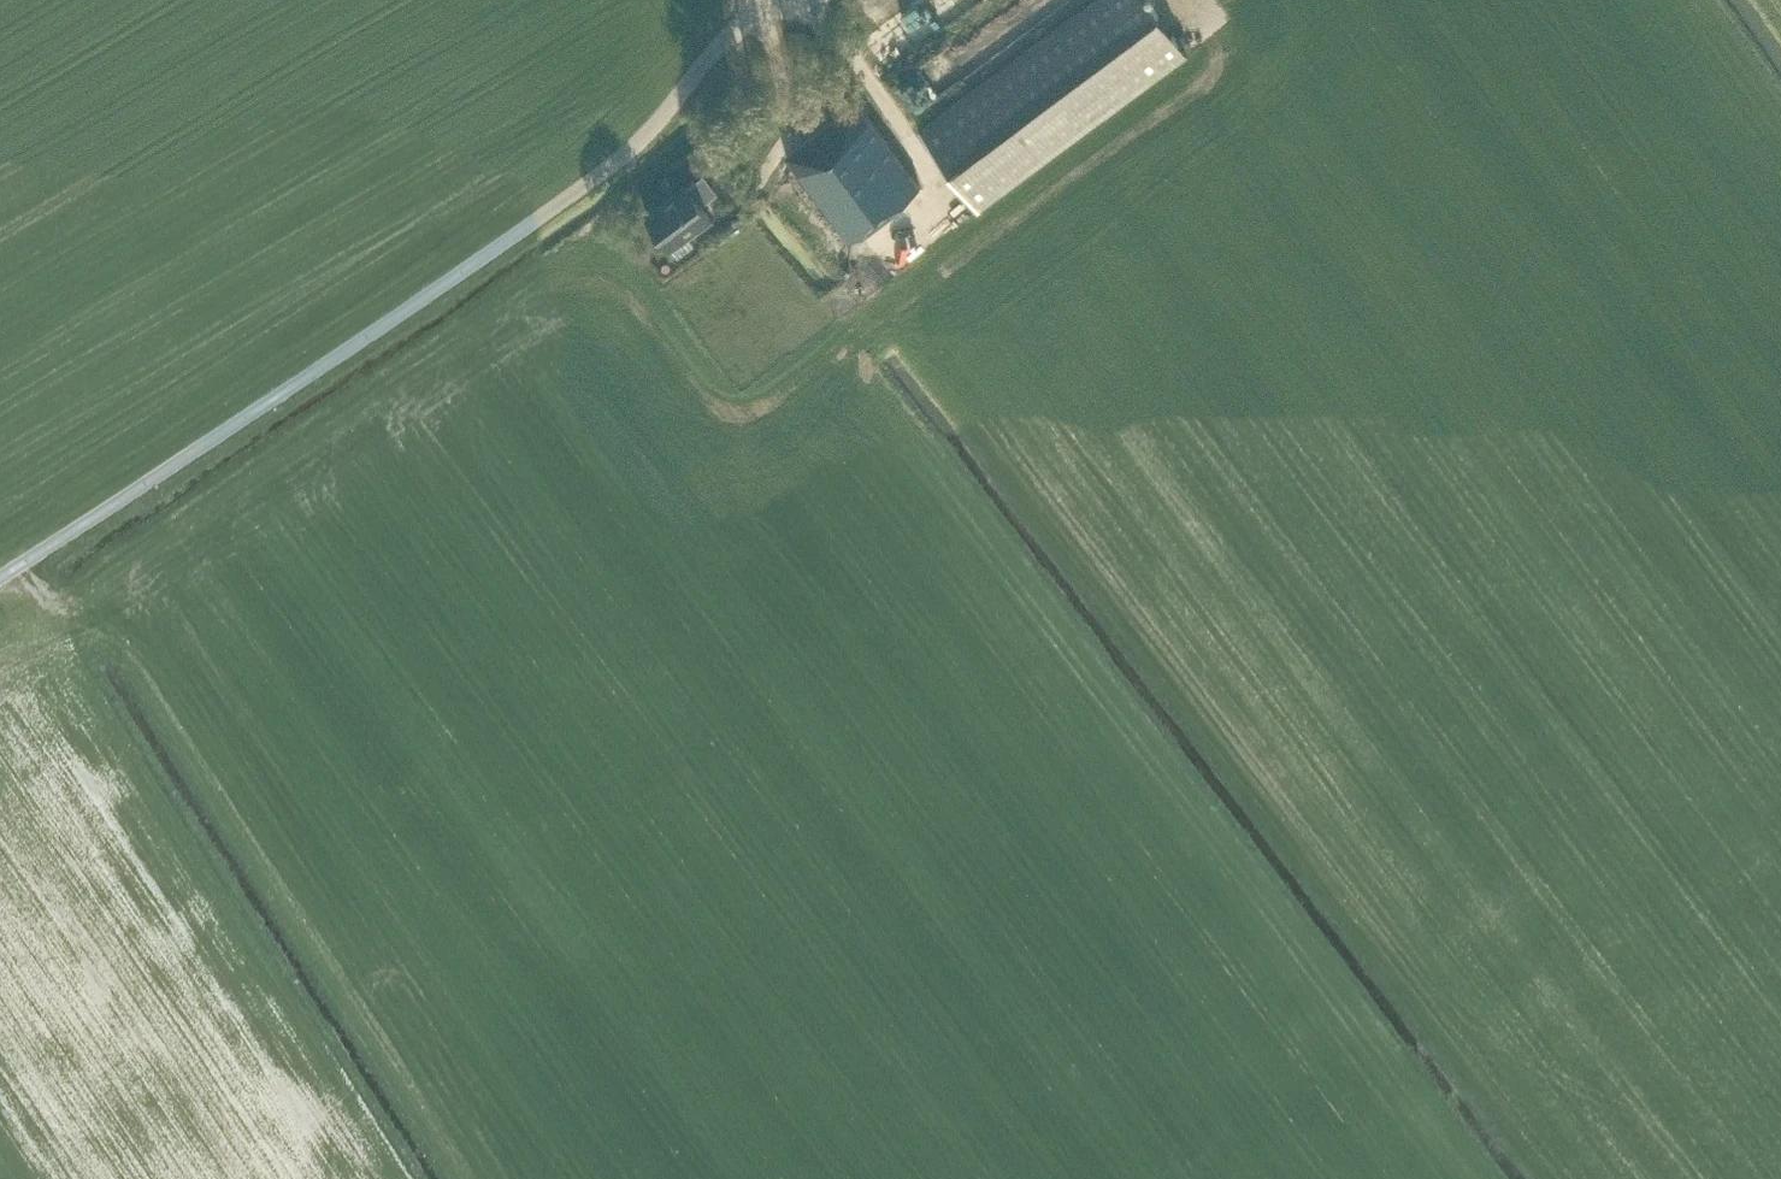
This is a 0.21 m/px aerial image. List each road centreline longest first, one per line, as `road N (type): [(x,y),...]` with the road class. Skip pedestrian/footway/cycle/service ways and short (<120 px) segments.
road 1 (unclassified): [(0,576),(582,186),(726,55),(747,25),(748,0)]

